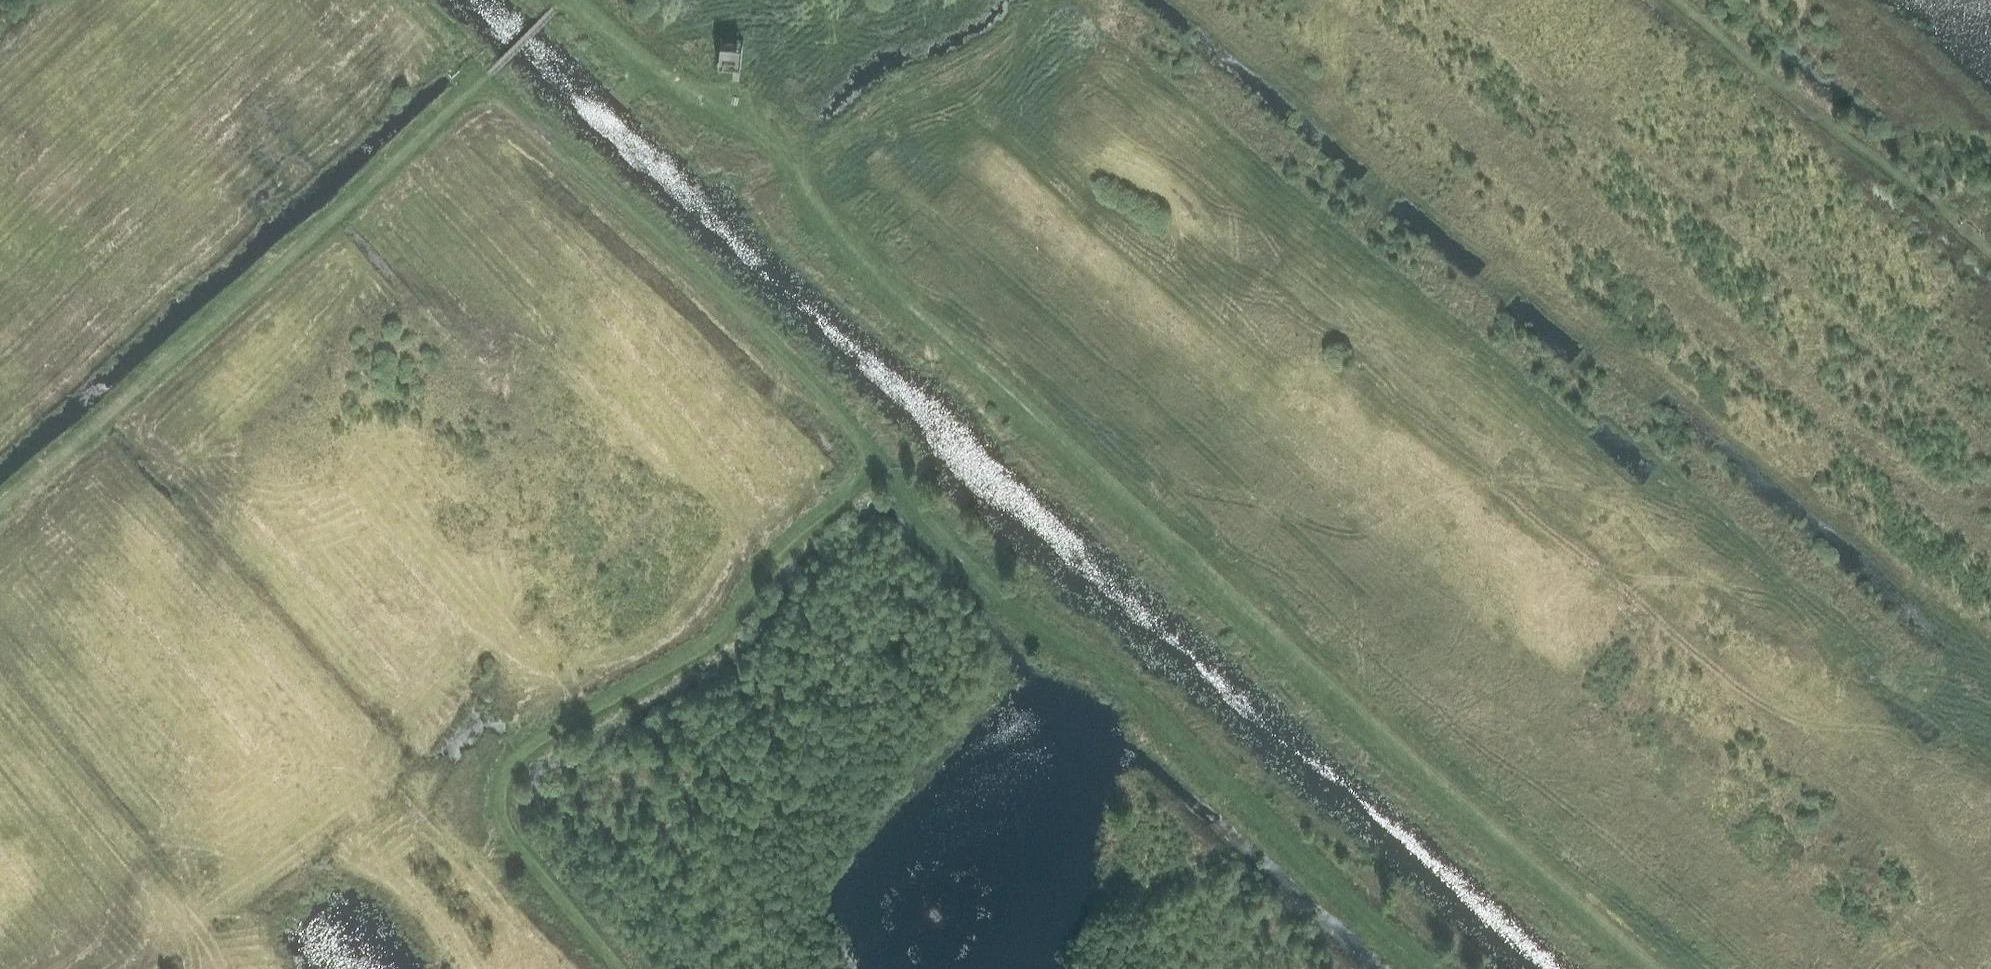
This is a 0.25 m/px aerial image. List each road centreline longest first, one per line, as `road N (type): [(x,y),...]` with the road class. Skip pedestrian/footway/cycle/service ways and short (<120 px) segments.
road 1 (track): [(1655,968),(902,308),(838,244),(771,136),(643,62),(573,0)]
road 2 (track): [(484,77),(824,396),(880,465),(762,572),(728,631),(549,733),(504,773),(497,802),(506,830),(619,968)]
road 3 (track): [(1434,968),(1127,688),(1012,605),(888,474)]
road 4 (track): [(0,506),(336,217),(484,77)]
road 5 (track): [(1678,0),(1990,257)]

